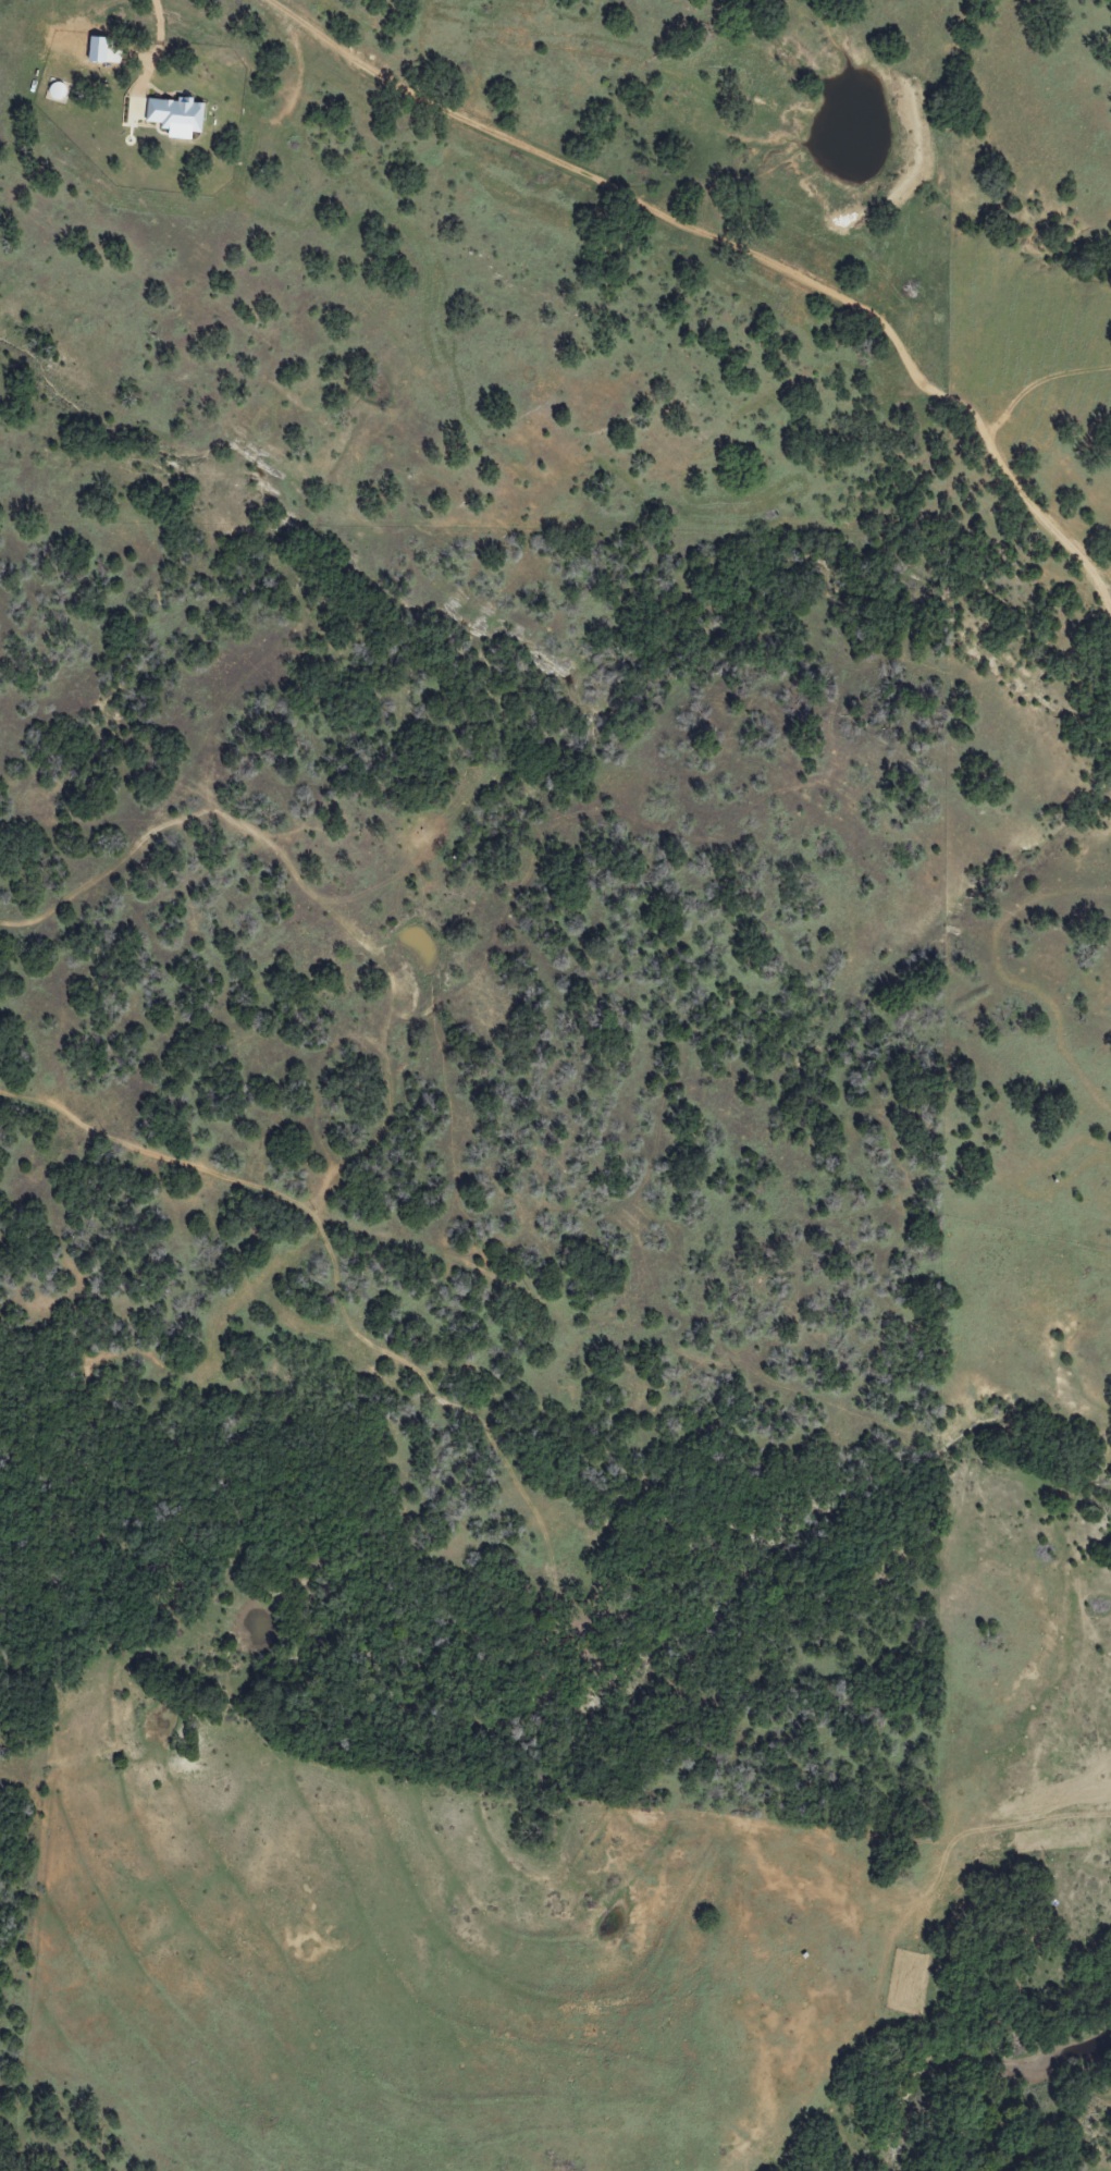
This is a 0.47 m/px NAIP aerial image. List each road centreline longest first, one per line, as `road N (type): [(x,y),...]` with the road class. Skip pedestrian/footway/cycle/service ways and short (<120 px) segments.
road 1 (track): [(1110,622),(1094,564),(1004,483),(872,304),(473,131),(241,0)]

